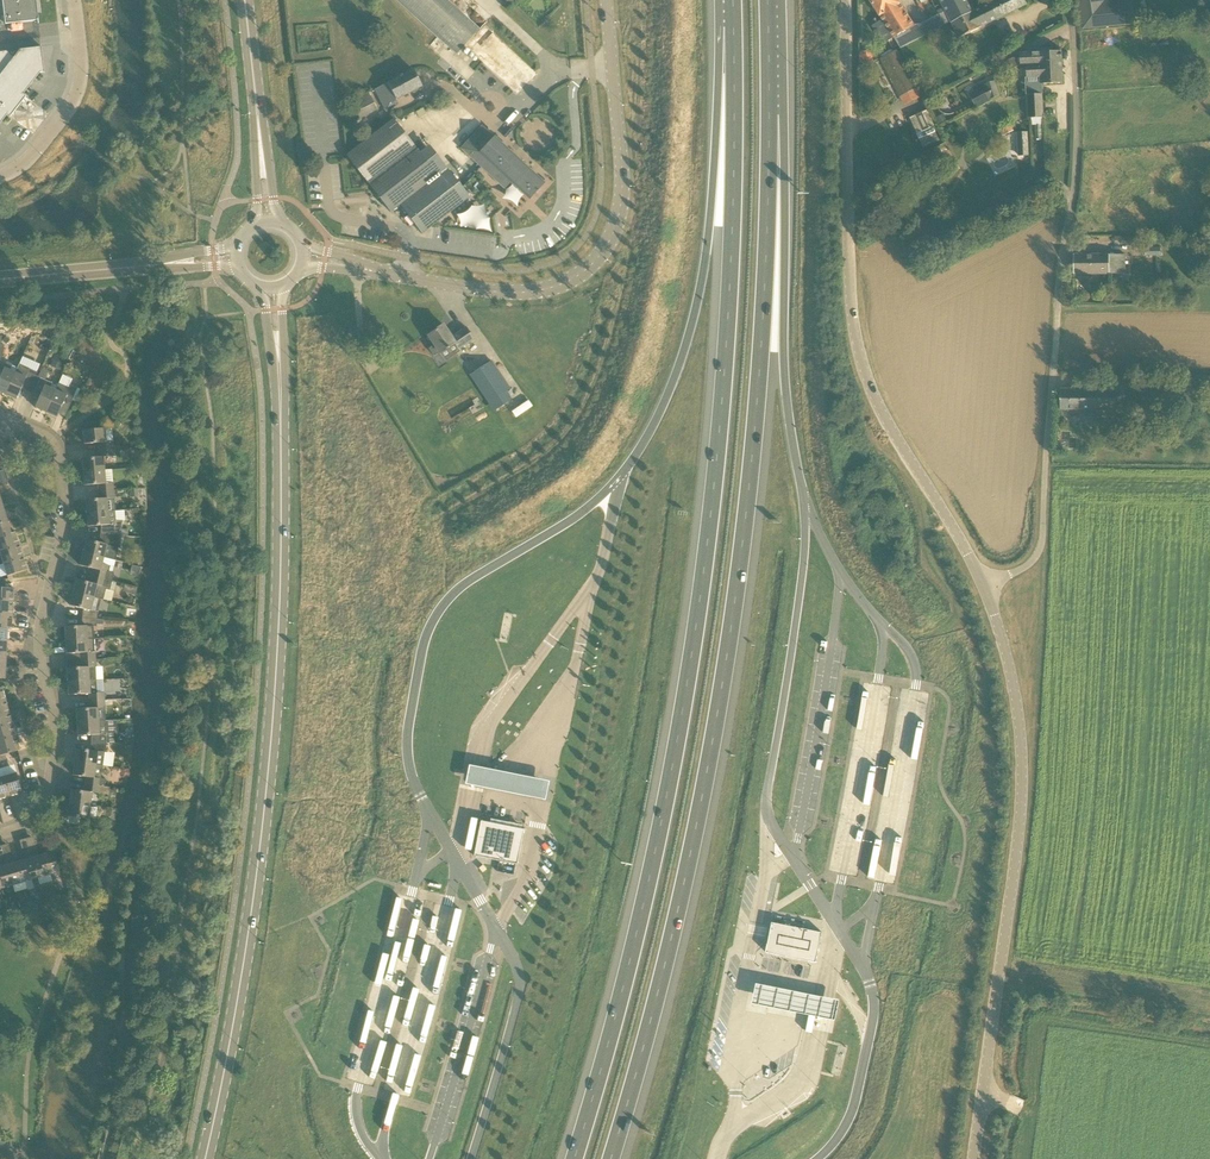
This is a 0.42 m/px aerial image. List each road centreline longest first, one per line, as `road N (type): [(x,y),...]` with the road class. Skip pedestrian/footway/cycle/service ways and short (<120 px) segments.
road 1 (motorway): [(733,25),(726,346),(699,604),(661,826),(573,1158)]
road 2 (motorway): [(610,1158),(696,830),(733,610),(761,346),(771,90)]
road 3 (secondary): [(206,1158),(255,898),(277,667),(281,409),(273,290)]
road 4 (unclassified): [(848,0),(854,336),(879,408),(986,588)]
road 5 (unclassified): [(986,588),(1030,566),(1045,532),(1059,284),(1073,212),(1070,0)]
road 6 (unclassified): [(975,1158),(1022,766),(1016,687),(986,588)]
road 7 (tertiary): [(304,255),(509,293),(576,278),(614,227),(620,193),(608,0)]
road 8 (residential): [(0,418),(58,447),(64,527),(40,641),(53,717),(49,782),(36,819),(0,834)]
road 9 (motorway): [(733,25),(695,312),(665,401),(622,474)]
road 10 (motorway): [(804,496),(784,364),(783,139),(771,90)]
road 11 (secondary): [(267,222),(245,0)]
road 12 (unclassified): [(0,176),(35,152),(76,100),(82,73),(74,0)]
road 13 (tertiary): [(235,259),(78,272)]

